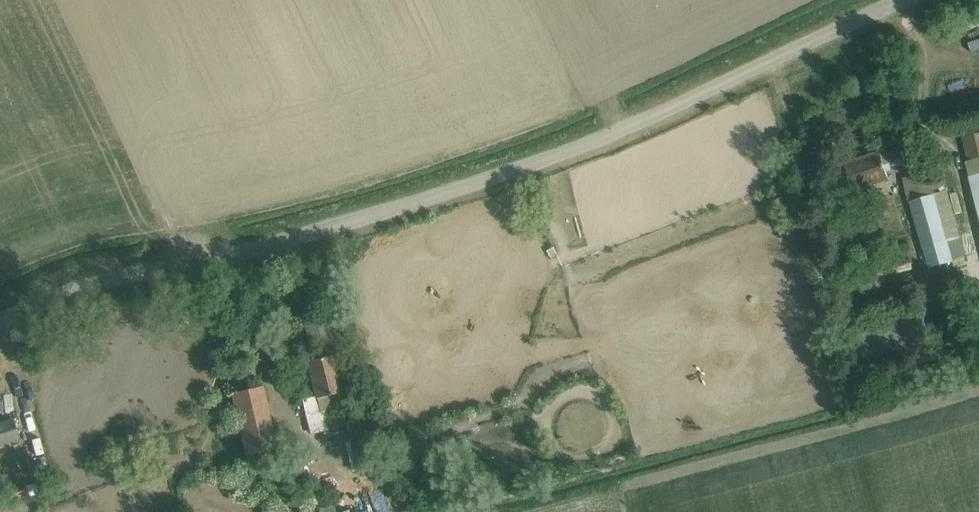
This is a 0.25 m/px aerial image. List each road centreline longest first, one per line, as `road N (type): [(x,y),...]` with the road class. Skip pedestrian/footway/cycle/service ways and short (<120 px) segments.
road 1 (unclassified): [(0,320),(95,284),(329,228),(583,148),(900,0)]

